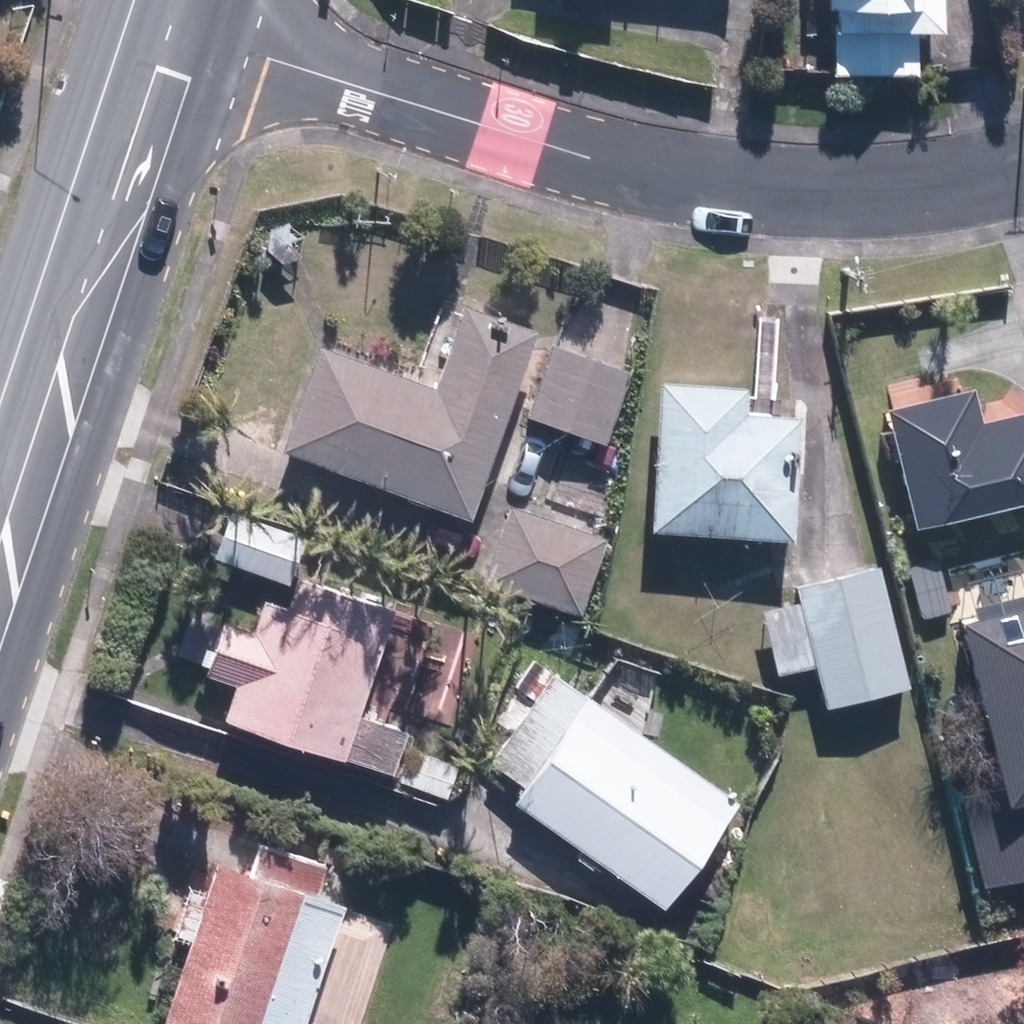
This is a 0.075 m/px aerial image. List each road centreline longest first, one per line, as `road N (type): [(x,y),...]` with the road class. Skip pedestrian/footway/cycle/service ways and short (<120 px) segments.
road 1 (residential): [(1023,171),(906,190),(733,187),(608,160),(165,22)]
road 2 (secondary): [(165,22),(0,531)]

